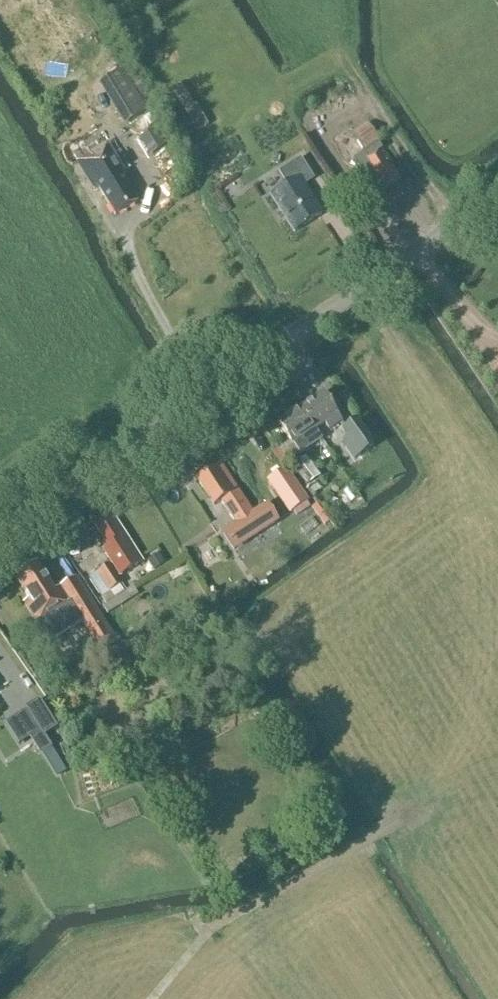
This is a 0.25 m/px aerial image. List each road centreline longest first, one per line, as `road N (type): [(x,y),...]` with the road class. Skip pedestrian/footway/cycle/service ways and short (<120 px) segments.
road 1 (tertiary): [(0,536),(497,204)]

